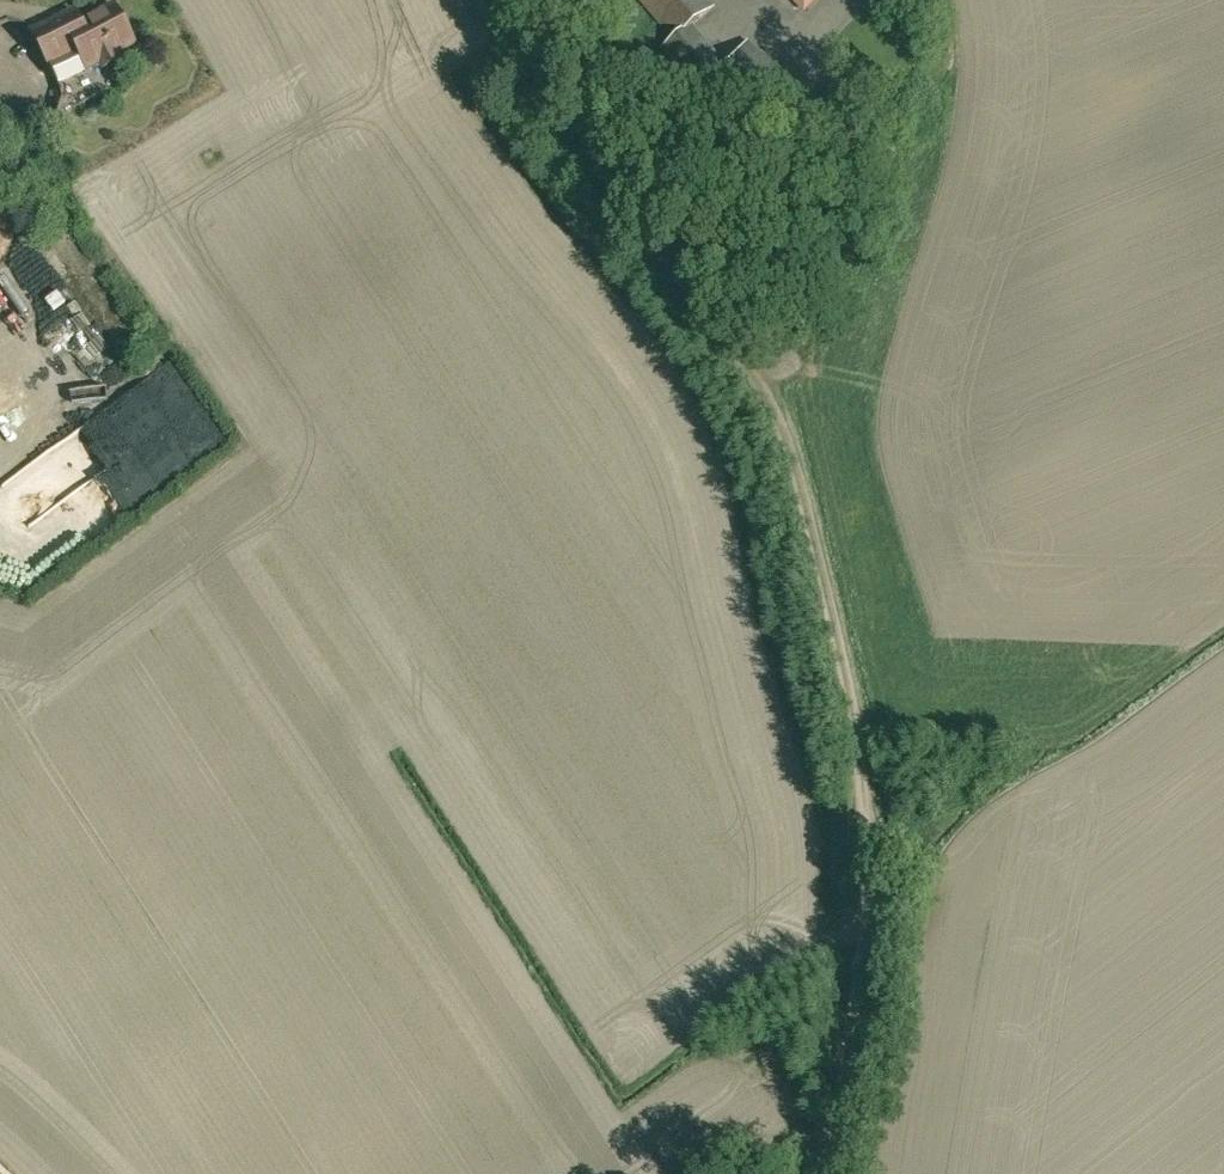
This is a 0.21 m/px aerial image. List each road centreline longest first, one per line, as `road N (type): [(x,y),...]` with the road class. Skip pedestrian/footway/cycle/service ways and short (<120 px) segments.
road 1 (track): [(503,0),(798,452),(869,746),(881,892),(833,1173)]

